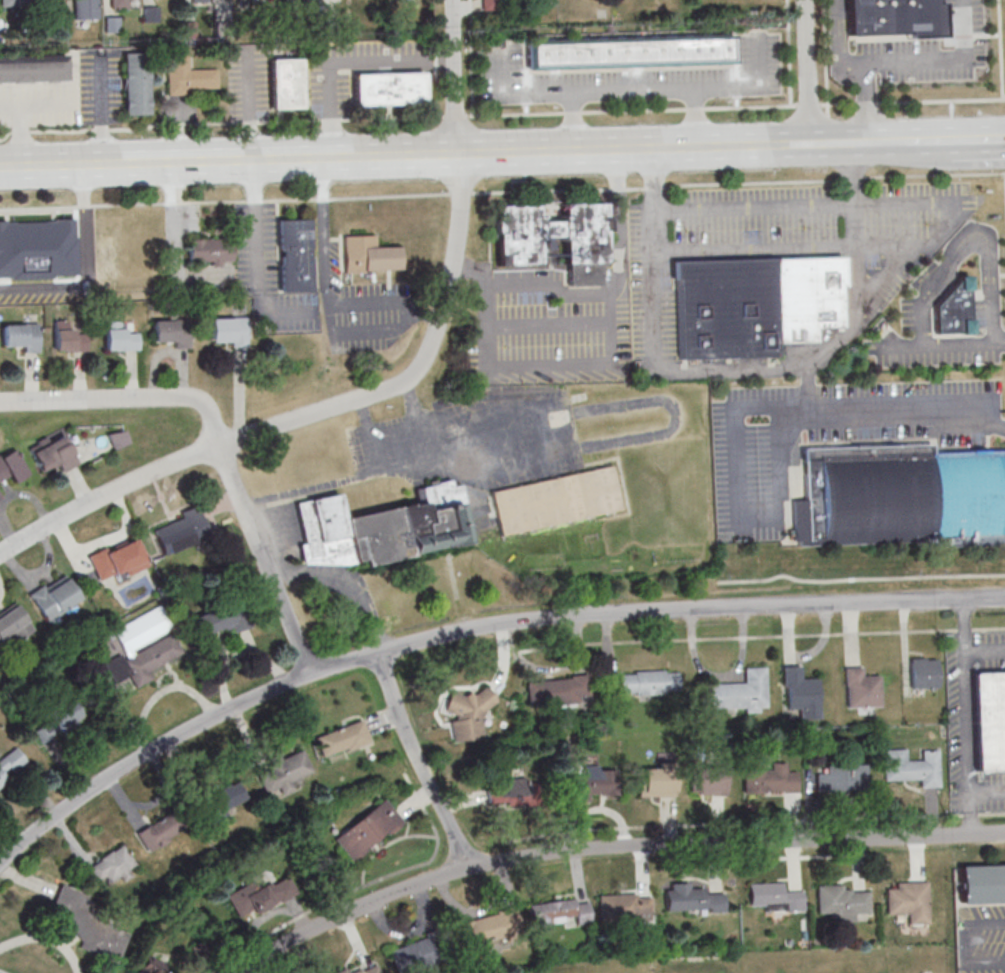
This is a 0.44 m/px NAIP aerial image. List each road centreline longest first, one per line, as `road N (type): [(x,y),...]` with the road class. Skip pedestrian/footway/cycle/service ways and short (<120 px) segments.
road 1 (residential): [(1004,599),(579,615),(444,635),(315,672),(206,722),(103,781),(0,863)]
road 2 (secondary): [(862,144),(0,168)]
road 3 (residential): [(1004,830),(541,855),(469,869),(352,911),(243,972)]
road 4 (residential): [(412,379),(434,338),(456,254),(462,193),(452,0)]
road 5 (residential): [(220,446),(198,401),(0,403)]
road 6 (residential): [(220,446),(0,555)]
road 7 (residential): [(315,672),(220,446)]
road 8 (residential): [(469,869),(377,654)]
road 9 (residential): [(412,379),(220,446)]
road 10 (residential): [(811,146),(806,0)]

